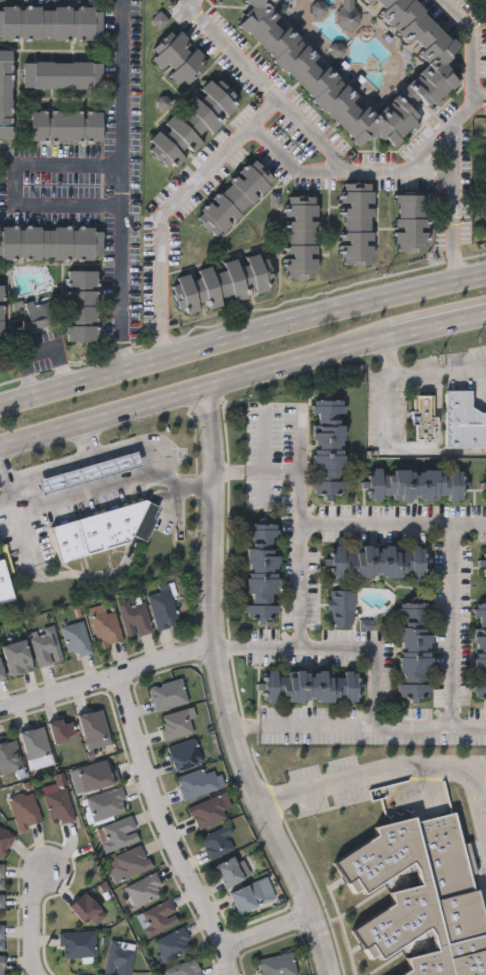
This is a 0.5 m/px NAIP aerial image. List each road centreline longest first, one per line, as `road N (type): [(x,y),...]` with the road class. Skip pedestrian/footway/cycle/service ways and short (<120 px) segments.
road 1 (tertiary): [(330,974),(225,704),(212,631),(213,472),(203,386)]
road 2 (primary): [(485,271),(0,406)]
road 3 (primary): [(0,447),(385,338)]
road 4 (residential): [(226,974),(111,672)]
road 5 (residential): [(214,648),(0,706)]

